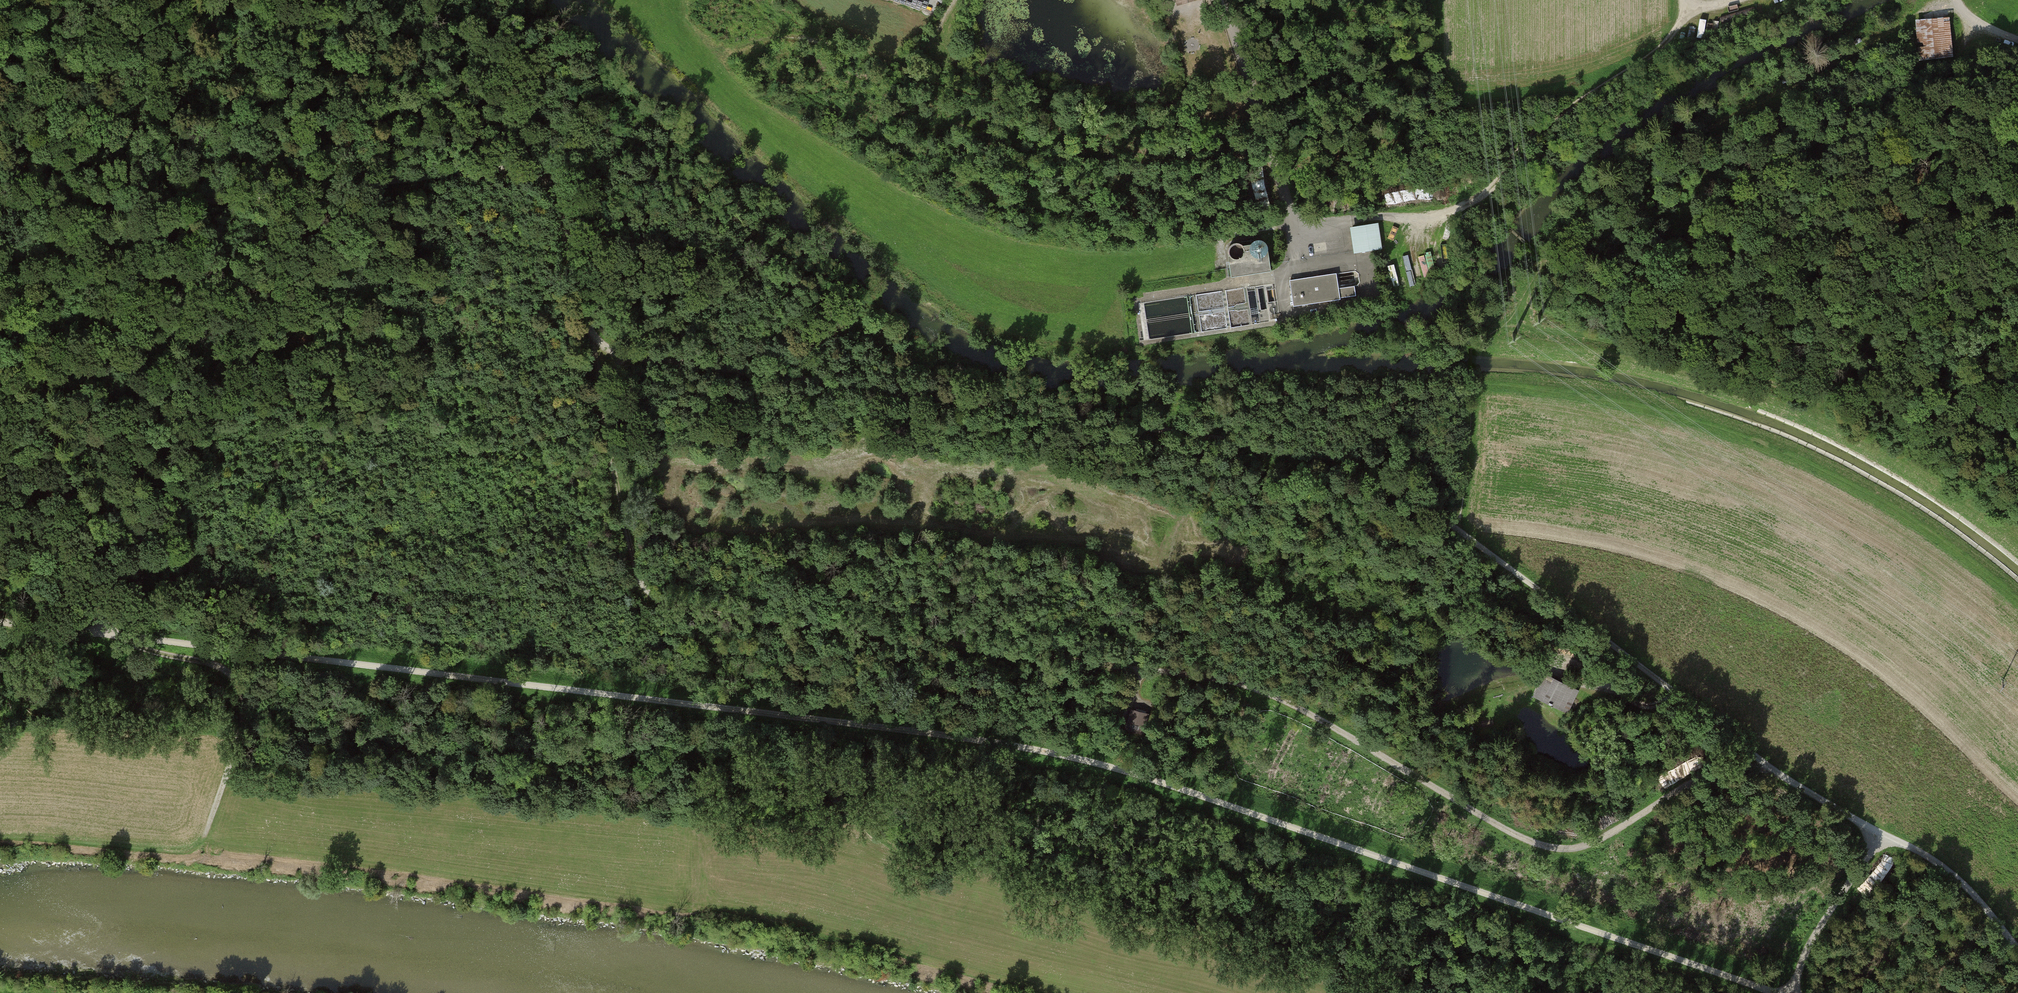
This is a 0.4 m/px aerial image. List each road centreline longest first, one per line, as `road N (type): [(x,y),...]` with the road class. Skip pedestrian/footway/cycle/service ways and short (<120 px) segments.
road 1 (track): [(1777,992),(1062,754),(113,635)]
road 2 (track): [(1460,531),(1376,474),(1322,455),(599,357),(555,195),(545,181),(510,166),(0,231)]
road 3 (track): [(599,357),(633,557),(644,590),(659,602),(1251,688),(1307,712),(1511,833),(1568,851),(1684,787),(1729,769),(1772,767)]
road 4 (track): [(2017,949),(1944,868),(1772,767),(1460,531)]
road 5 (track): [(1941,0),(1636,164),(1547,261),(1513,332)]
road 6 (track): [(2017,387),(1789,335),(1634,339),(1513,332)]
road 7 (track): [(113,635),(222,668),(243,691),(241,730),(205,835),(156,840),(0,829)]
road 8 (track): [(1359,224),(1436,218),(1484,201),(1531,142),(1590,94),(1704,14),(1742,0)]
road 9 (track): [(0,289),(113,635)]
road 10 (track): [(204,0),(0,212)]
road 11 (track): [(1881,834),(1807,945),(1793,992)]
road 12 (track): [(1474,385),(1460,531)]

